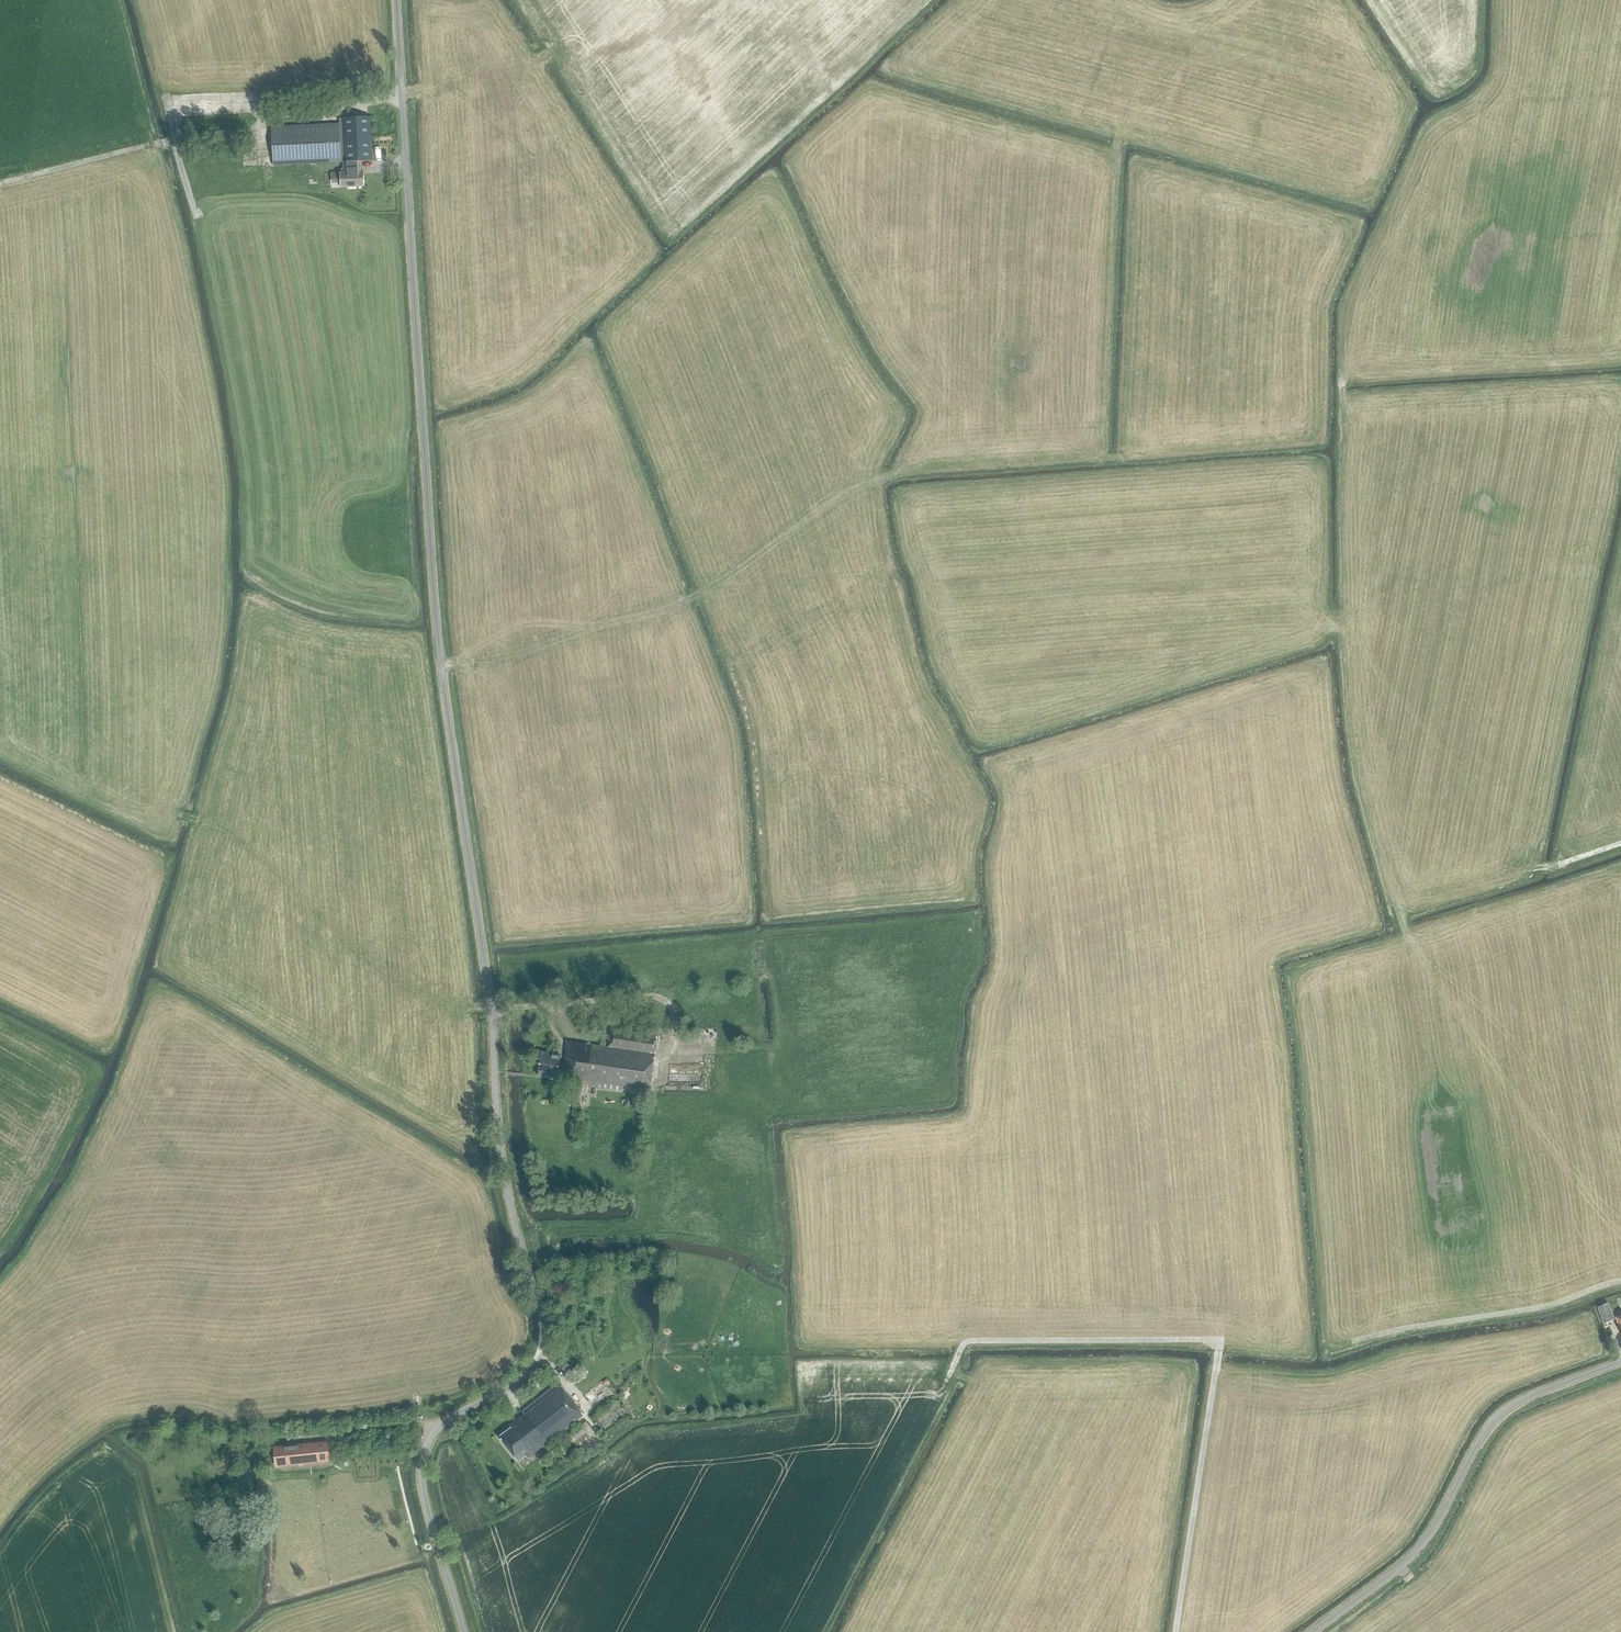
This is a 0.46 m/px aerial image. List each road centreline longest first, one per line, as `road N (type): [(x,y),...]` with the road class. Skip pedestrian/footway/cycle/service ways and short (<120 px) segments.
road 1 (unclassified): [(464,1631),(421,1456),(434,1431),(518,1384),(541,1348),(543,1329),(496,1123),(491,1008),(436,620),(398,0)]
road 2 (unclassified): [(1312,1631),(1432,1535),(1495,1421),(1534,1396),(1620,1365)]

